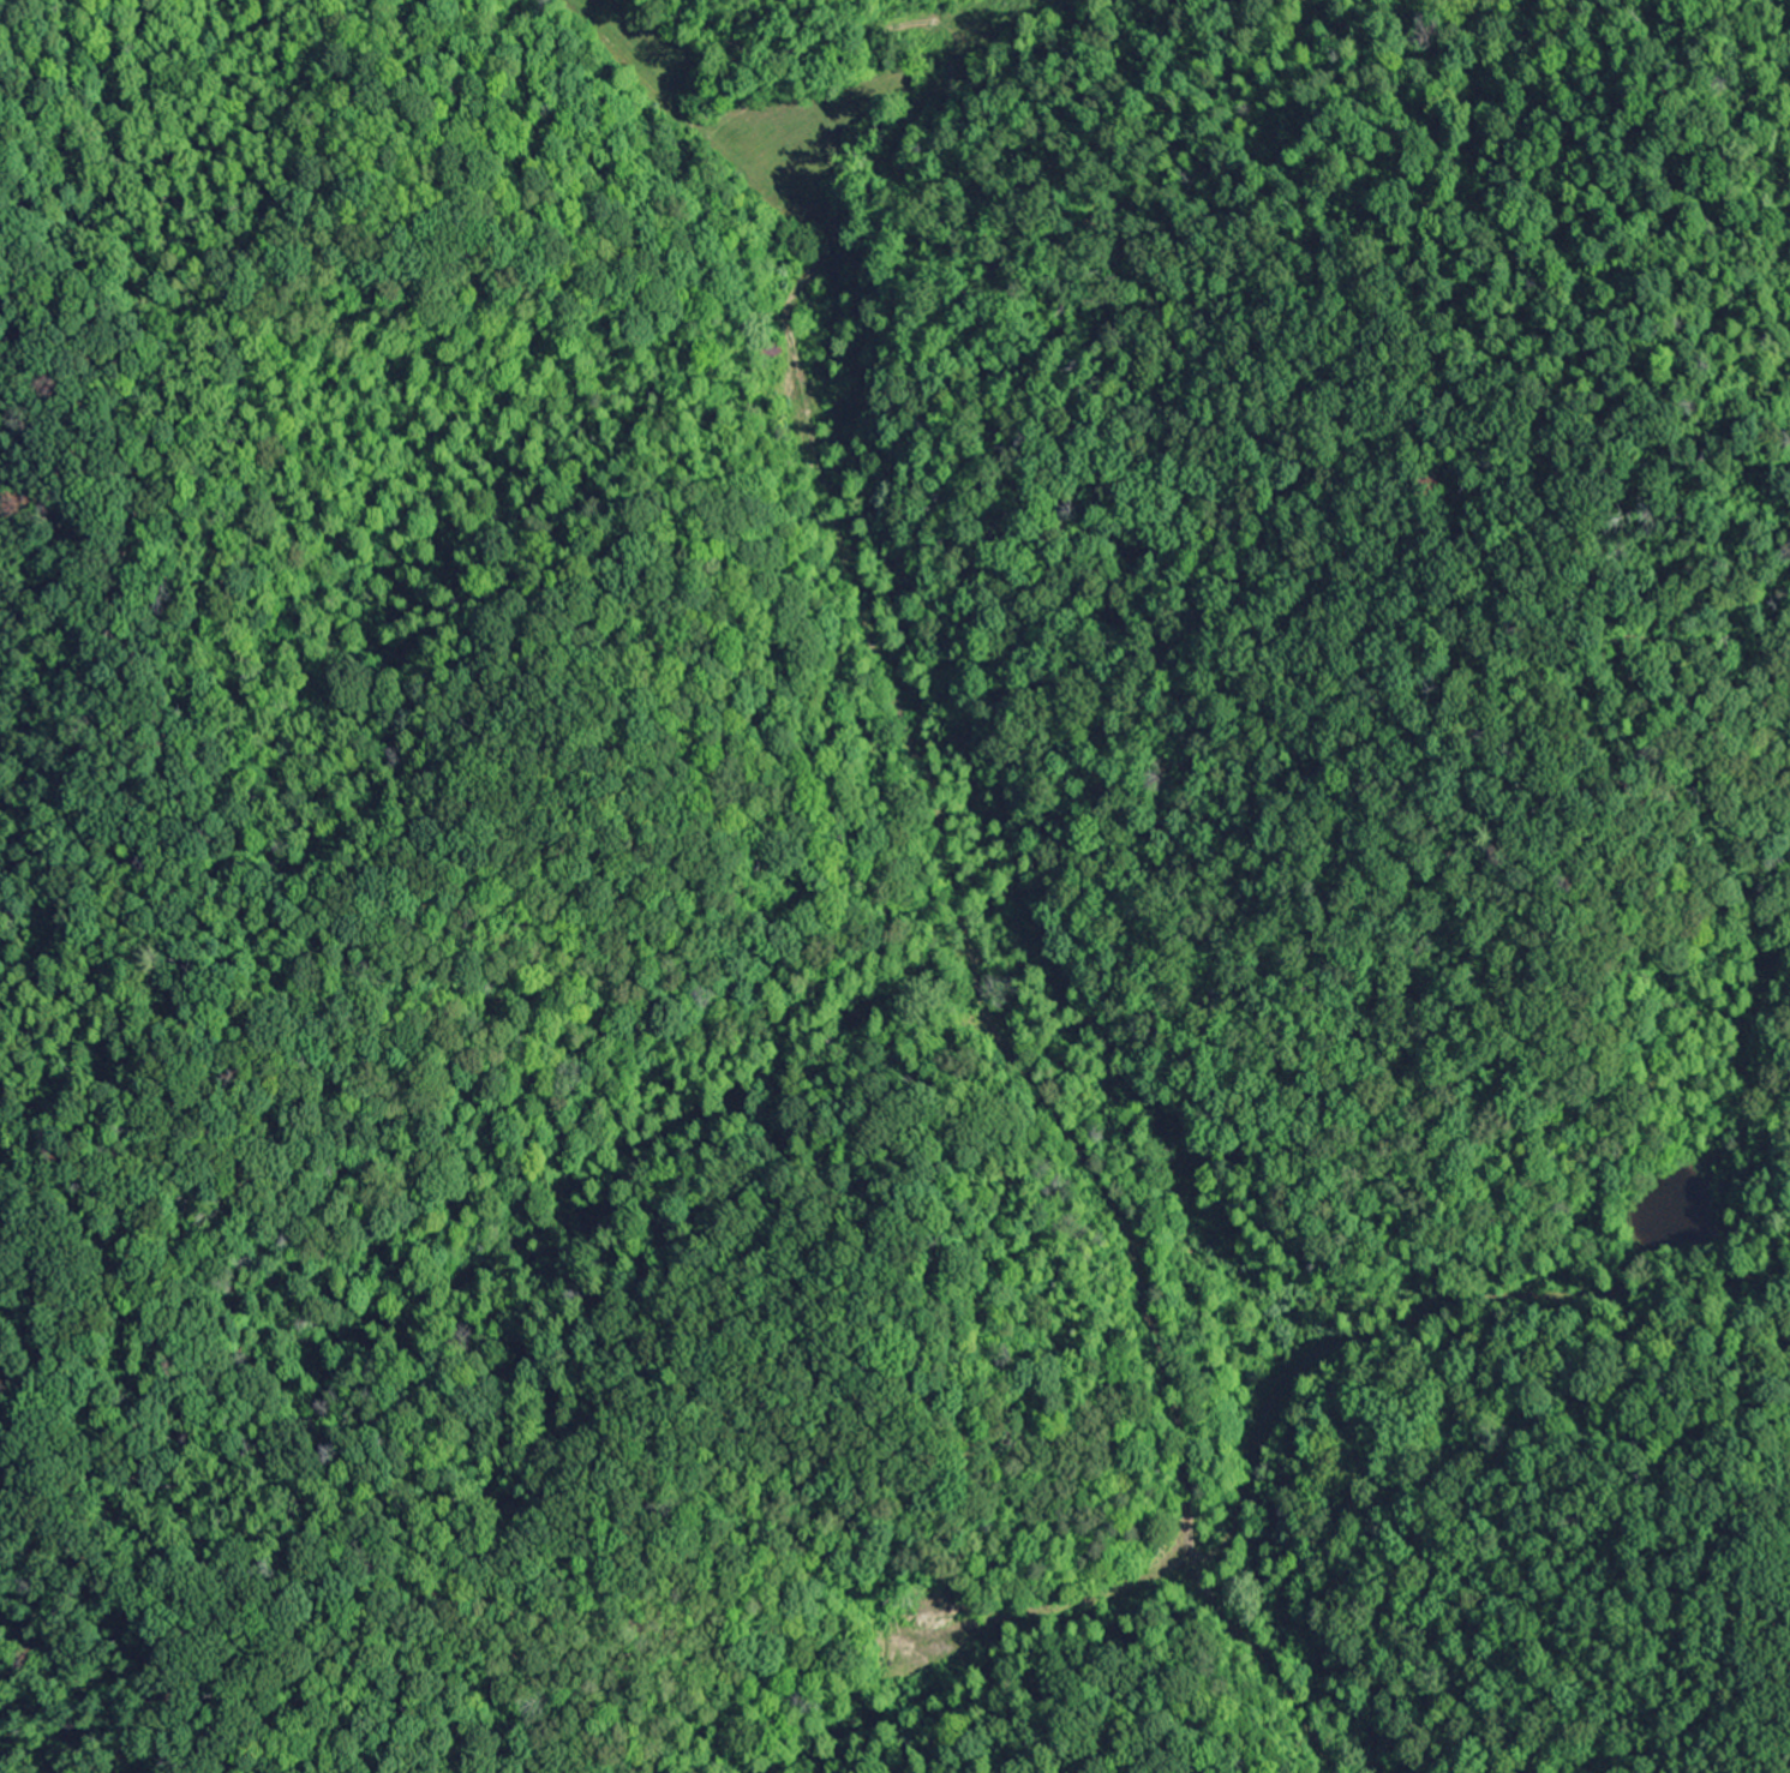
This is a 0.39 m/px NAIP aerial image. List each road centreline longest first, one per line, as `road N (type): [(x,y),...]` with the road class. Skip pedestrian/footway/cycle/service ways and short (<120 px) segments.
road 1 (residential): [(1048,1238),(992,1073),(929,959),(866,873),(813,653),(778,460),(694,235),(710,176),(595,0)]

